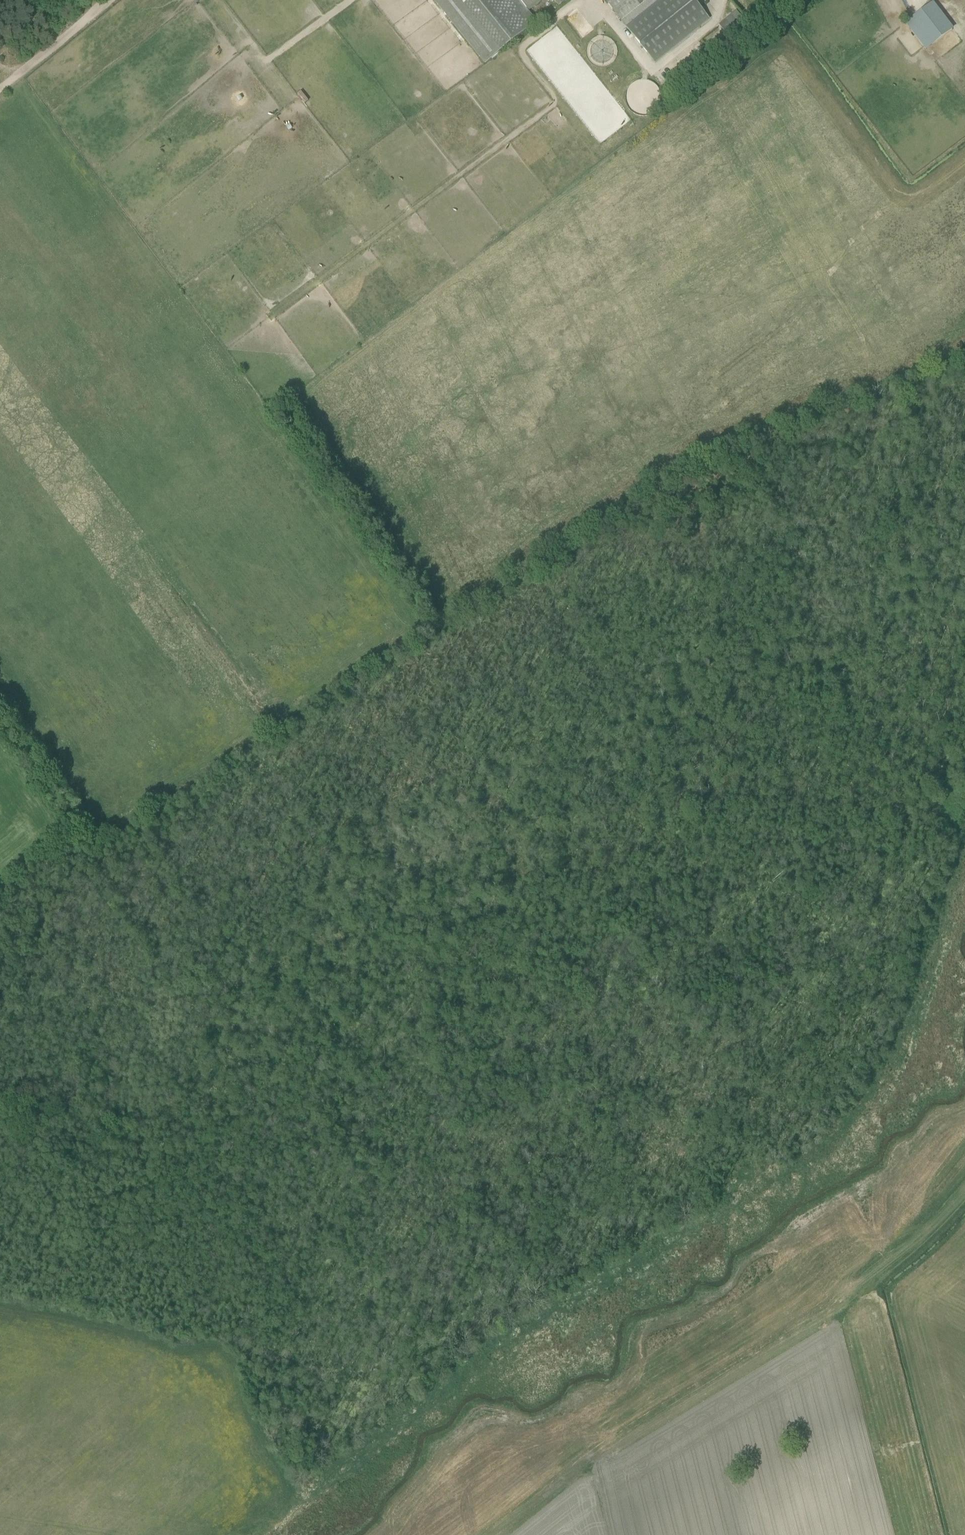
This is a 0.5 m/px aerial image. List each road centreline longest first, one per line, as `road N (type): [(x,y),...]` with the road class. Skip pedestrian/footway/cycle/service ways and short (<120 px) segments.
road 1 (track): [(964,1183),(937,1219),(863,1277),(483,1534)]
road 2 (track): [(0,85),(107,0)]

